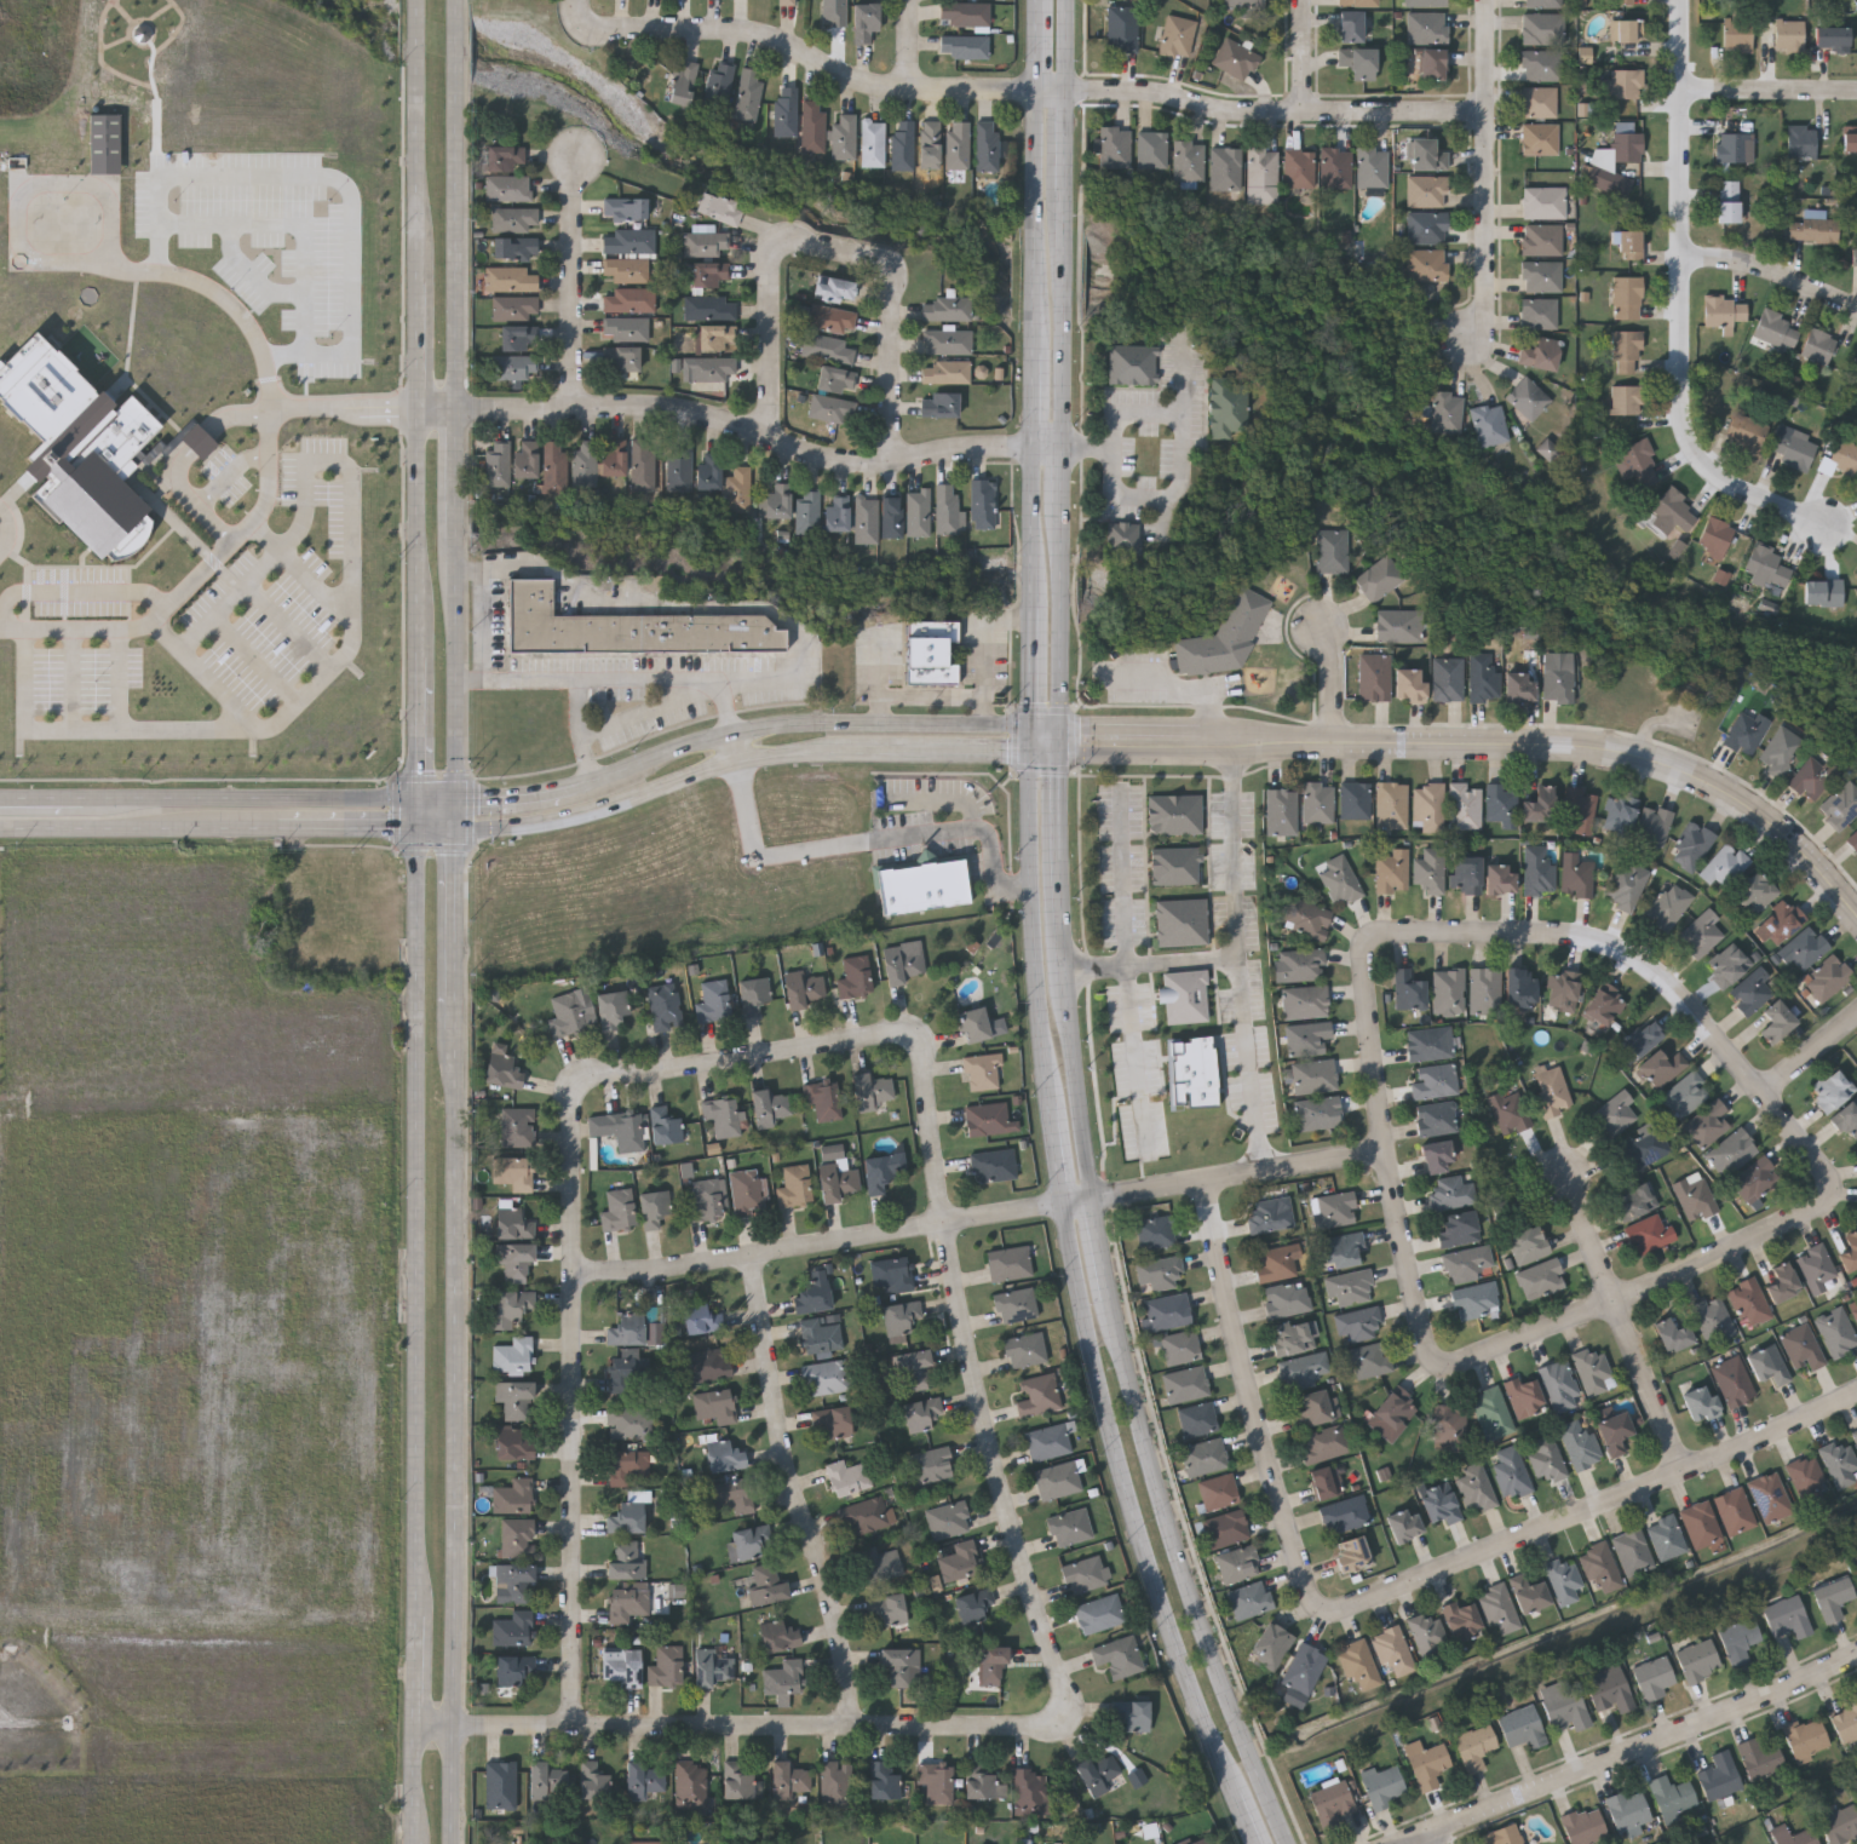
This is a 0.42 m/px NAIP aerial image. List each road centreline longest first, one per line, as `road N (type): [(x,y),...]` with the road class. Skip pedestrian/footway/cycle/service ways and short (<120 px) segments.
road 1 (tertiary): [(421,826),(422,1843)]
road 2 (tertiary): [(460,1843),(460,1015)]
road 3 (tertiary): [(461,798),(460,91)]
road 4 (residential): [(914,1040),(922,1052),(999,1476),(1064,1696)]
road 5 (residential): [(602,1075),(575,1105),(575,1728)]
road 6 (residential): [(424,1728),(1037,1727),(1064,1696)]
road 7 (residential): [(419,409),(675,409),(866,465),(1036,446)]
road 8 (secondary): [(1063,1204),(1126,1488),(1171,1633),(1235,1793)]
road 9 (residential): [(1686,0),(1692,446),(1704,469),(1730,486),(1819,524)]
road 10 (secondary): [(461,825),(599,812),(740,760),(804,749),(1034,752)]
road 11 (tertiary): [(1856,914),(1758,811),(1684,770),(1569,747),(1335,741)]
road 12 (secondary): [(1286,1843),(1151,1478),(1116,1311)]
road 13 (residential): [(1380,935),(1554,935),(1621,948),(1674,988),(1834,1178)]
road 14 (residential): [(1856,1394),(1767,1441),(1347,1609)]
road 15 (residential): [(770,438),(776,251),(790,242),(878,257),(889,265),(895,292),(896,461)]
road 16 (residential): [(575,1273),(667,1270),(1063,1204)]
road 17 (residential): [(1856,1657),(1403,1843)]
road 18 (residential): [(754,1254),(780,1424),(851,1673),(852,1725)]
road 19 (residential): [(1347,1609),(1312,1598),(1271,1469),(1208,1180)]
road 20 (residential): [(1432,1356),(1442,1367),(1458,1366),(1617,1302),(1806,1216),(1836,1191),(1834,1178)]
road 21 (residential): [(611,30),(758,33),(870,82),(1041,90)]
road 22 (residential): [(1432,1356),(1378,1078),(1366,953),(1380,935)]
road 23 (residential): [(1064,90),(1166,99),(1225,116),(1490,117)]
road 24 (secondary): [(421,798),(0,797)]
road 25 (secondary): [(1034,752),(1031,885),(1051,1107)]
road 26 (residential): [(1466,341),(1483,305),(1490,0)]
road 27 (residential): [(1685,1474),(1569,1178)]
road 28 (residential): [(602,1075),(891,1033),(914,1040)]
road 29 (residential): [(1092,1197),(1390,1151)]
road 30 (secondary): [(1034,726),(812,725),(734,735)]
road 31 (tertiary): [(1059,752),(1254,756),(1335,741)]
road 32 (secondary): [(0,826),(277,826)]
road 33 (tertiary): [(1335,741),(1059,725)]
road 34 (secondary): [(1041,90),(1035,351)]
road 35 (secondary): [(1060,449),(1063,195)]
road 36 (residential): [(574,410),(577,157)]
road 37 (secondary): [(1059,752),(1060,509)]
road 38 (secondary): [(1092,1197),(1062,971)]
road 39 (secondary): [(1062,971),(1059,752)]
road 40 (tertiary): [(460,1015),(461,825)]
road 41 (residential): [(1686,259),(1744,263),(1856,307)]
road 42 (tertiary): [(418,68),(418,245)]
road 43 (tertiary): [(419,409),(420,581)]
road 44 (residential): [(1686,91),(1856,92)]
road 45 (tertiary): [(418,245),(419,409)]
road 46 (secondary): [(1036,446),(1035,608)]
road 47 (secondary): [(734,735),(592,787)]
road 48 (secondary): [(277,826),(421,826)]
road 49 (tertiary): [(421,659),(421,798)]
road 50 (secondary): [(592,787),(521,799),(461,798)]
road 51 (residential): [(1764,1093),(1856,1017)]

